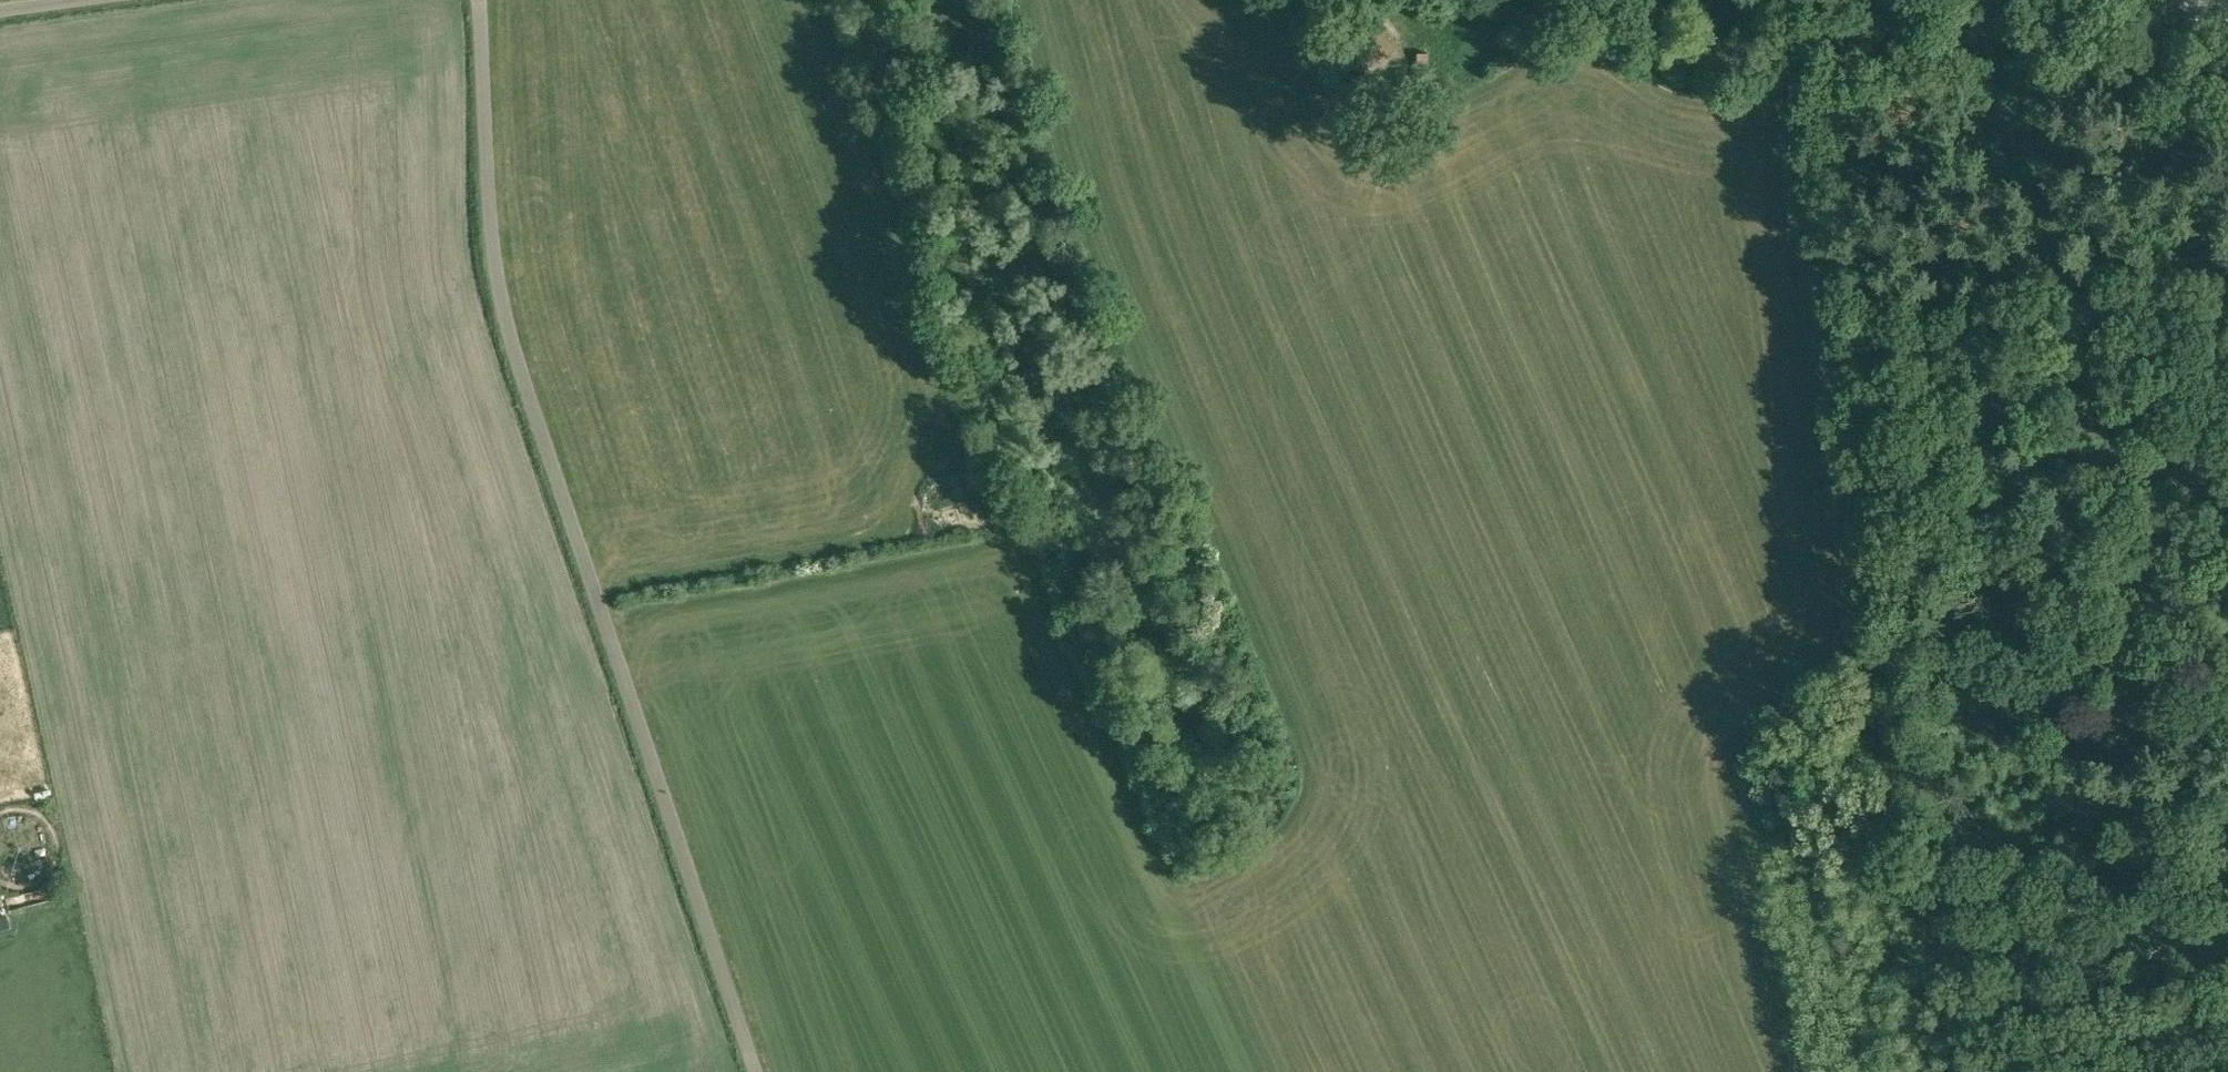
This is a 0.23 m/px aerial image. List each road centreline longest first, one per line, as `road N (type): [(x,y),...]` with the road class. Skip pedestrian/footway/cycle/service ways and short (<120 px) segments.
road 1 (unclassified): [(750,1071),(495,306),(478,0)]
road 2 (unclassified): [(2227,100),(2119,0)]

